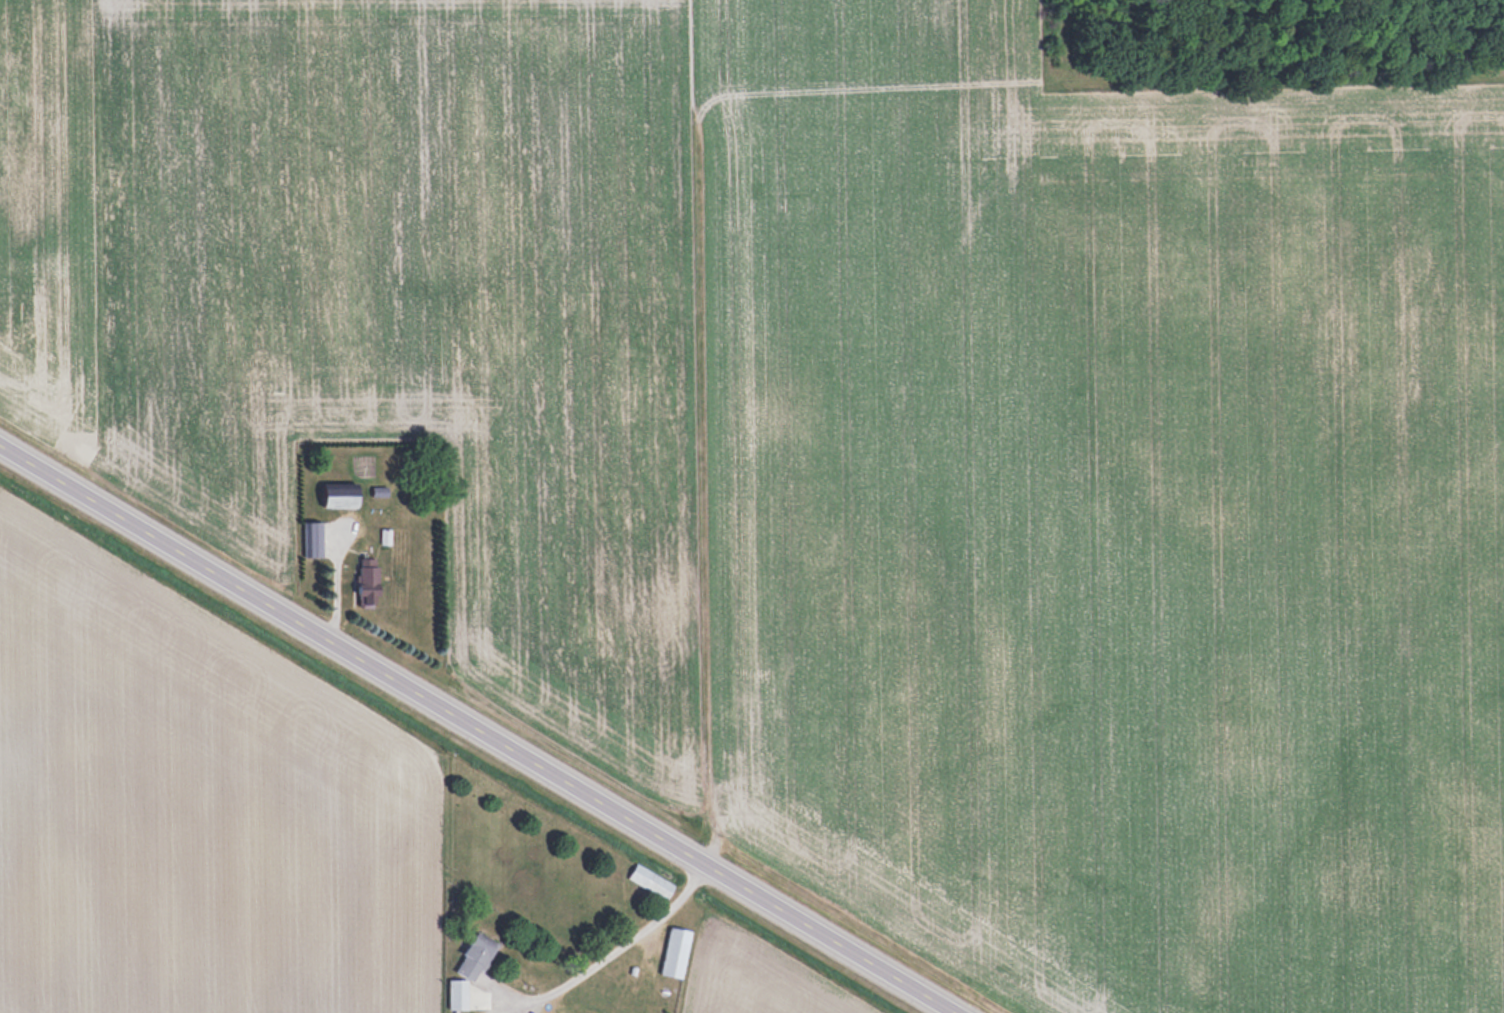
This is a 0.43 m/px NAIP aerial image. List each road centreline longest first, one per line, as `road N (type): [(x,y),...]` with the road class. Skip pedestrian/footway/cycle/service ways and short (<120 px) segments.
road 1 (primary): [(955,1012),(0,445)]
road 2 (residential): [(505,1012),(602,968),(710,869)]

